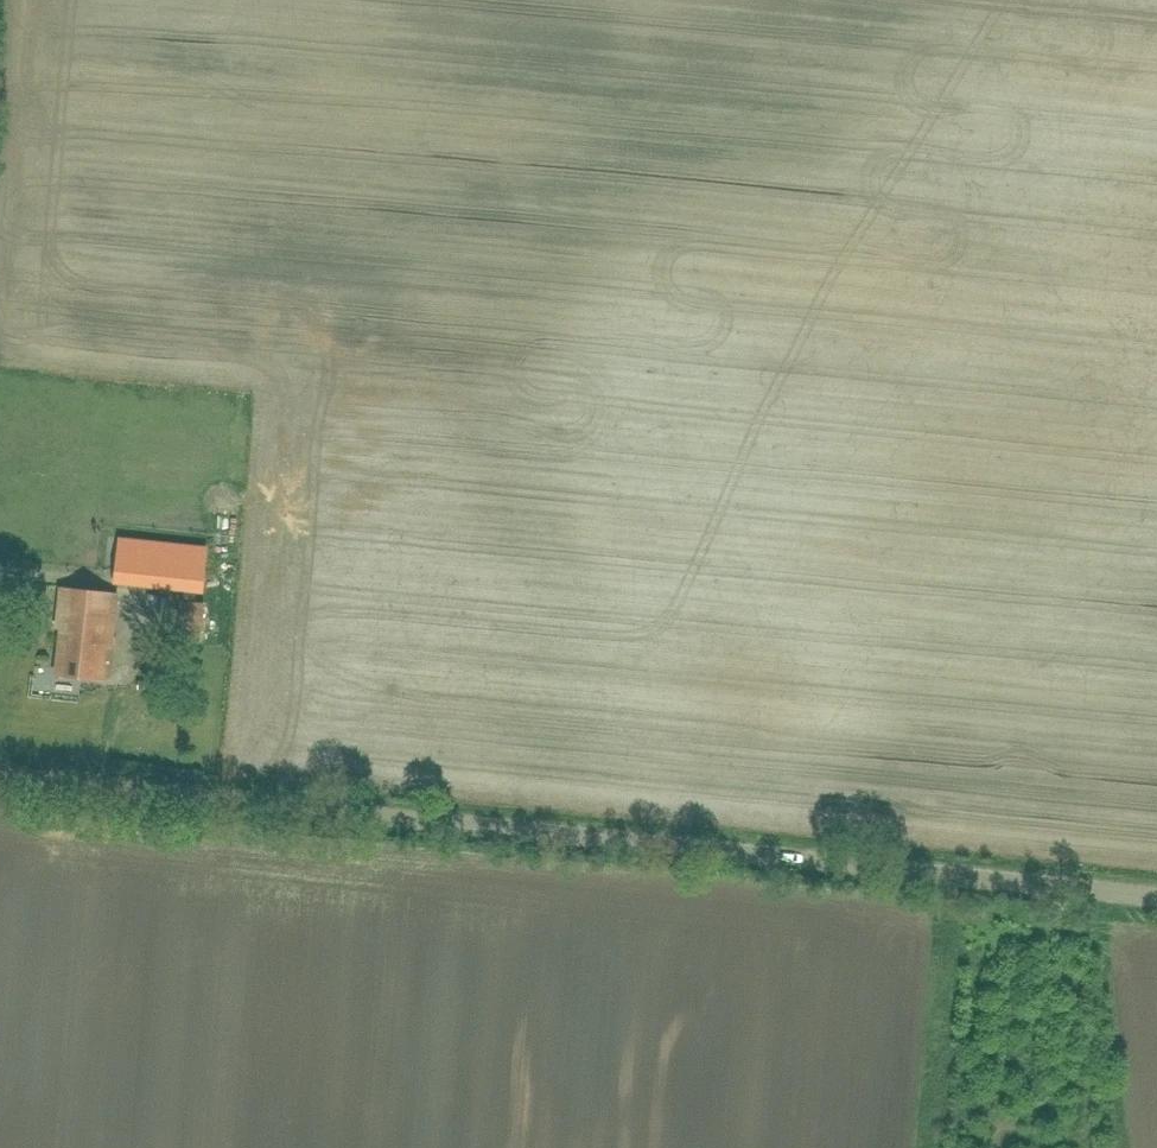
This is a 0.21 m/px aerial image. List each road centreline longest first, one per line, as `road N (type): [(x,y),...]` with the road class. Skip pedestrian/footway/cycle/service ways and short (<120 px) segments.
road 1 (unclassified): [(0,774),(226,789),(1156,890)]

